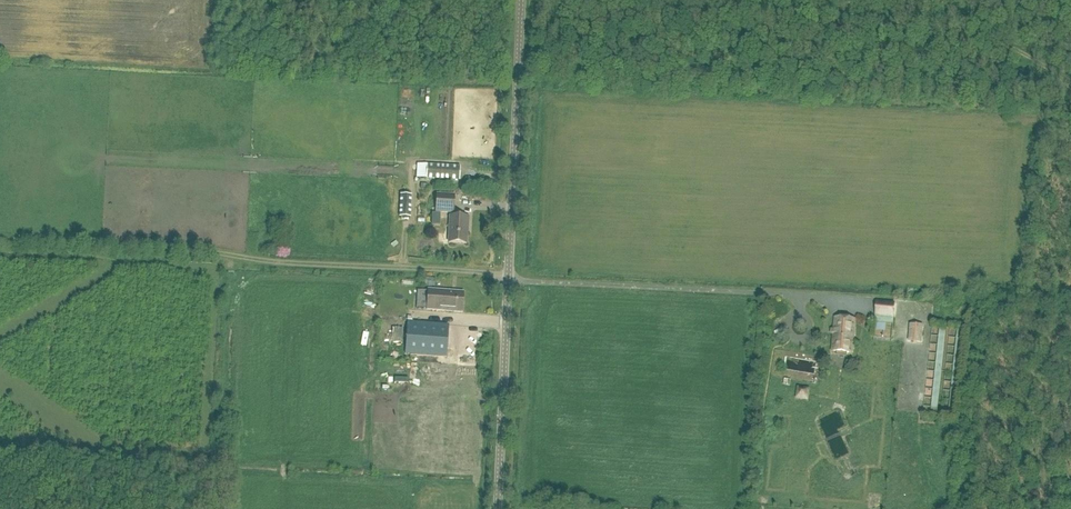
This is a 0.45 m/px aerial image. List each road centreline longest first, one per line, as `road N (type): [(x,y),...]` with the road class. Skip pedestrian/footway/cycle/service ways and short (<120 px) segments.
road 1 (track): [(508,274),(0,244)]
road 2 (unclassified): [(497,508),(521,0)]

